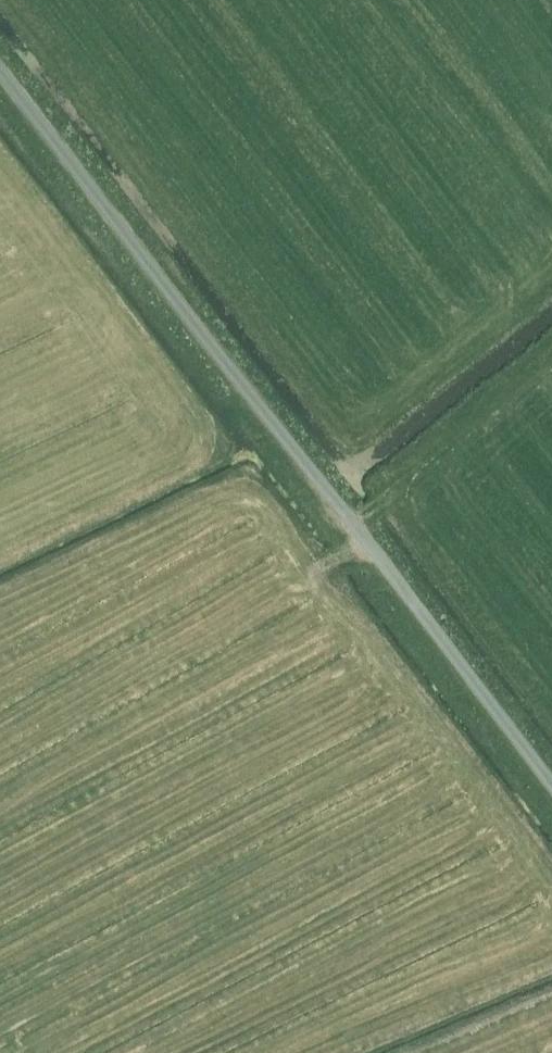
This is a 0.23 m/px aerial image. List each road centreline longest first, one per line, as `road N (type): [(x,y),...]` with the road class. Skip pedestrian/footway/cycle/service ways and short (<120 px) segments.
road 1 (unclassified): [(551,787),(0,75)]

